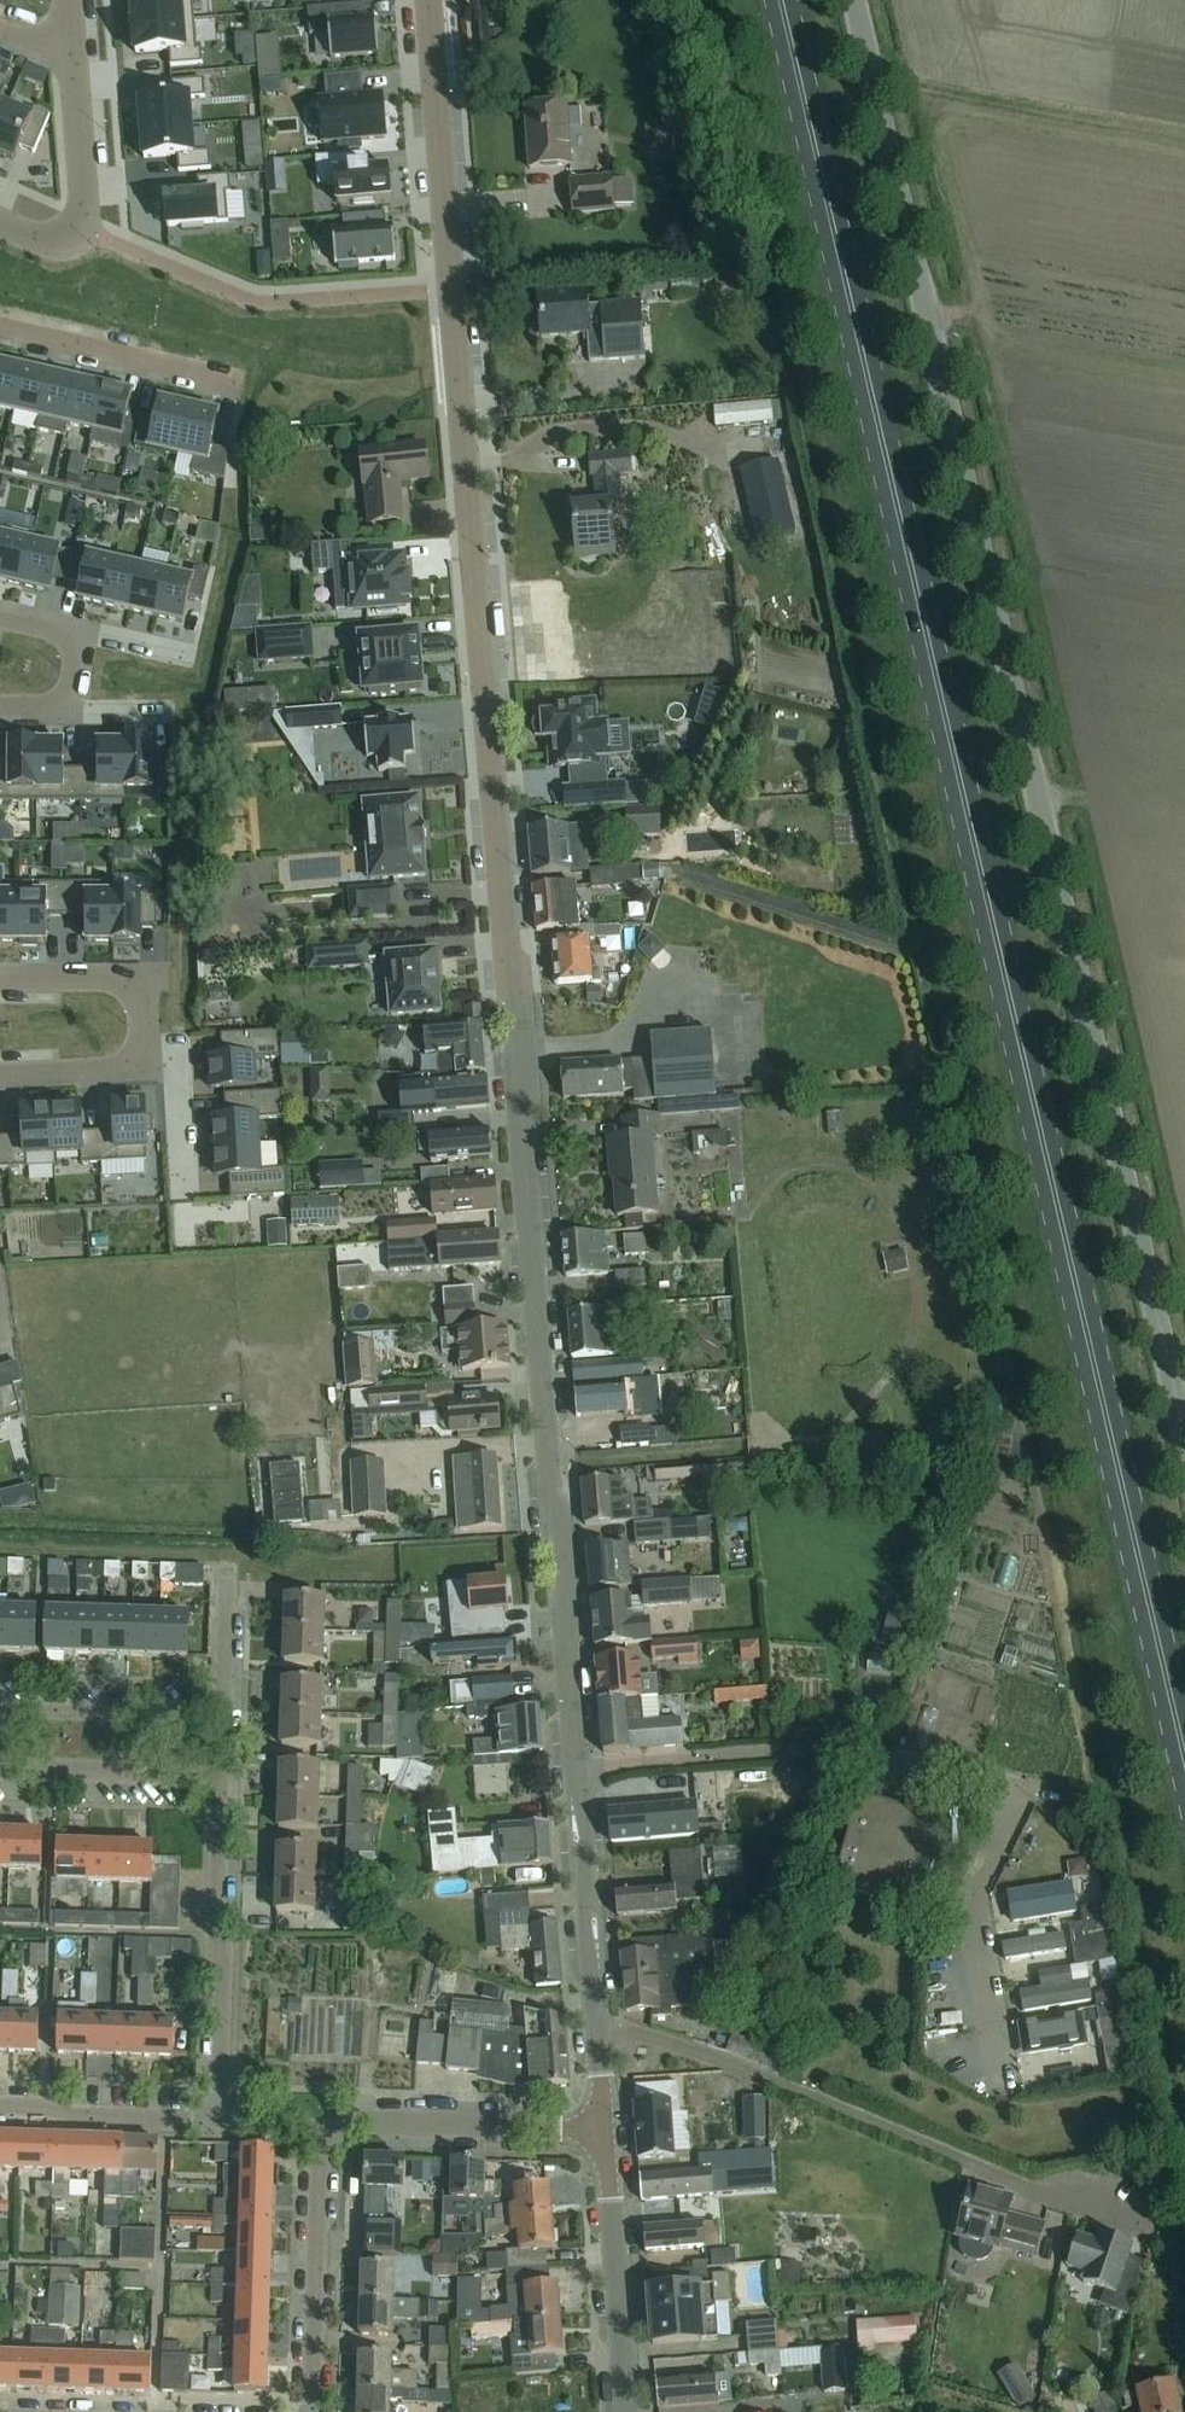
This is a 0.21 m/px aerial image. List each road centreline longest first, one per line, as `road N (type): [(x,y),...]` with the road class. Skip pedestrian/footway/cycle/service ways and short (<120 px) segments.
road 1 (primary): [(1184,1758),(780,0)]
road 2 (unclassified): [(578,1765),(427,0)]
road 3 (unclassified): [(1184,1440),(854,0)]
road 4 (residential): [(1005,2091),(974,1905),(1016,1788),(845,1744),(578,1765)]
road 5 (residential): [(1174,2236),(594,2015)]
road 6 (residential): [(219,2121),(221,1776)]
road 7 (unclassified): [(625,2411),(603,2127)]
road 8 (residential): [(603,2127),(362,2119),(322,2130)]
road 9 (residential): [(311,2411),(322,2130)]
road 10 (residential): [(0,219),(61,236),(80,211),(65,41)]
road 11 (unclassified): [(594,2015),(578,1765)]
road 12 (residential): [(238,380),(0,325)]
road 13 (residential): [(0,1712),(225,1718)]
road 14 (residential): [(221,1776),(0,1769)]
road 15 (residential): [(219,2121),(0,2105)]
road 16 (residential): [(136,1060),(134,1008),(115,981),(0,978)]
road 17 (residential): [(136,1060),(172,1058),(180,1190)]
road 18 (residential): [(225,1718),(227,1563)]
road 19 (residential): [(0,1071),(136,1060)]
road 20 (residential): [(191,658),(82,631),(63,637)]
road 21 (residential): [(51,698),(73,713),(171,712)]

